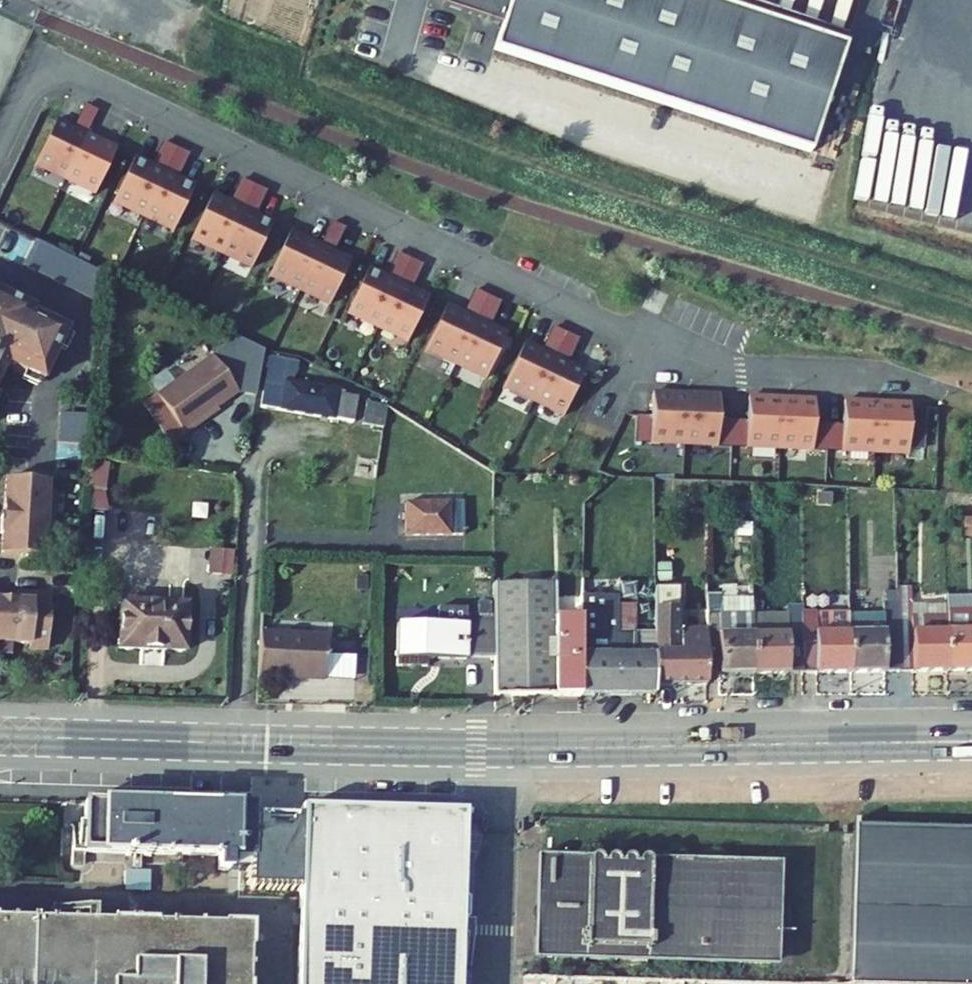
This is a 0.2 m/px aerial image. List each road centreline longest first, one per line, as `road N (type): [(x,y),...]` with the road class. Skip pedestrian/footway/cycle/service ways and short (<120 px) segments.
road 1 (residential): [(0,148),(43,58),(688,360),(942,385)]
road 2 (primary): [(0,736),(533,748),(971,742)]

